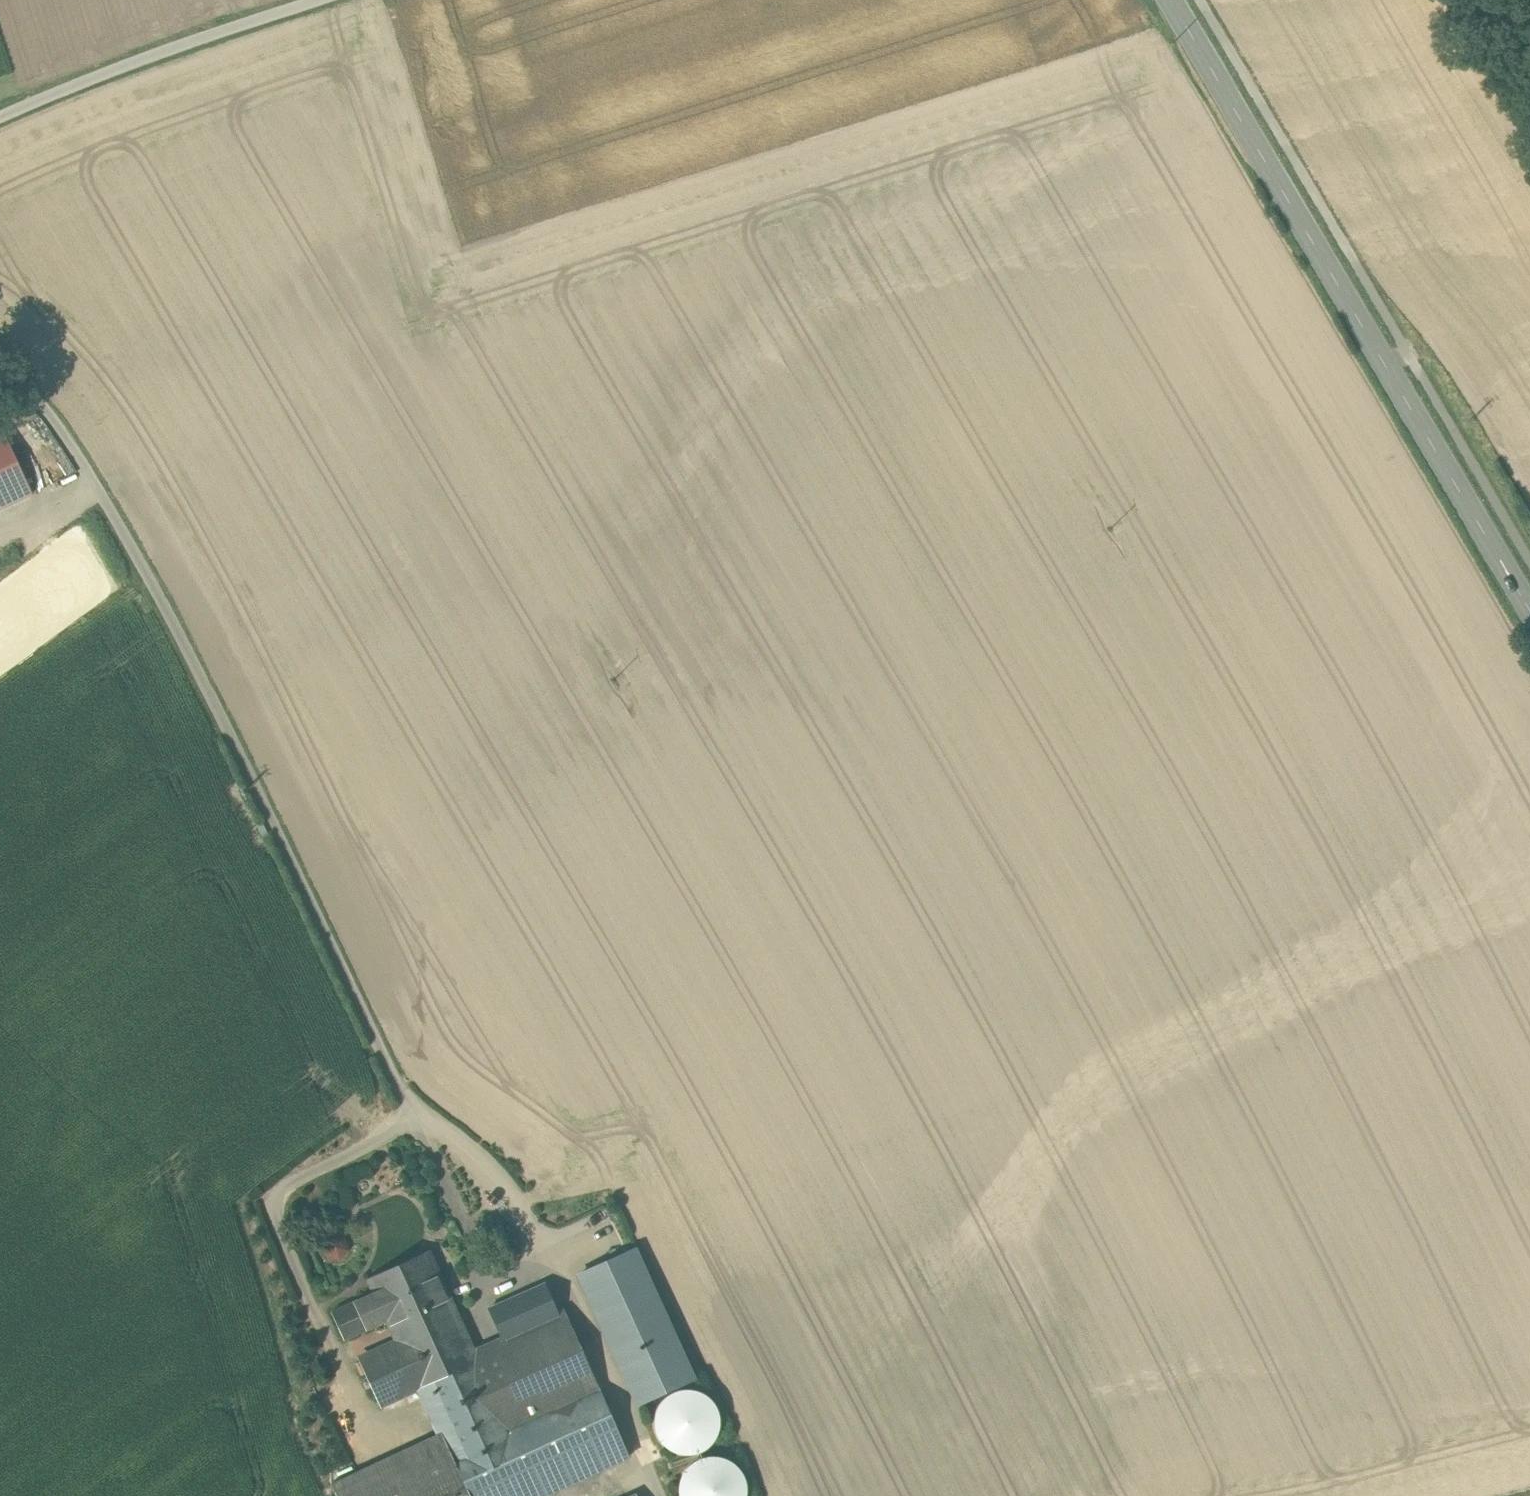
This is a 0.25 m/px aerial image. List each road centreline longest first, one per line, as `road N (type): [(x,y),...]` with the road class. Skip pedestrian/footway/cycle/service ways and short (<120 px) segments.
road 1 (secondary): [(1171,0),(1529,608)]
road 2 (residential): [(0,117),(200,35),(310,0)]

